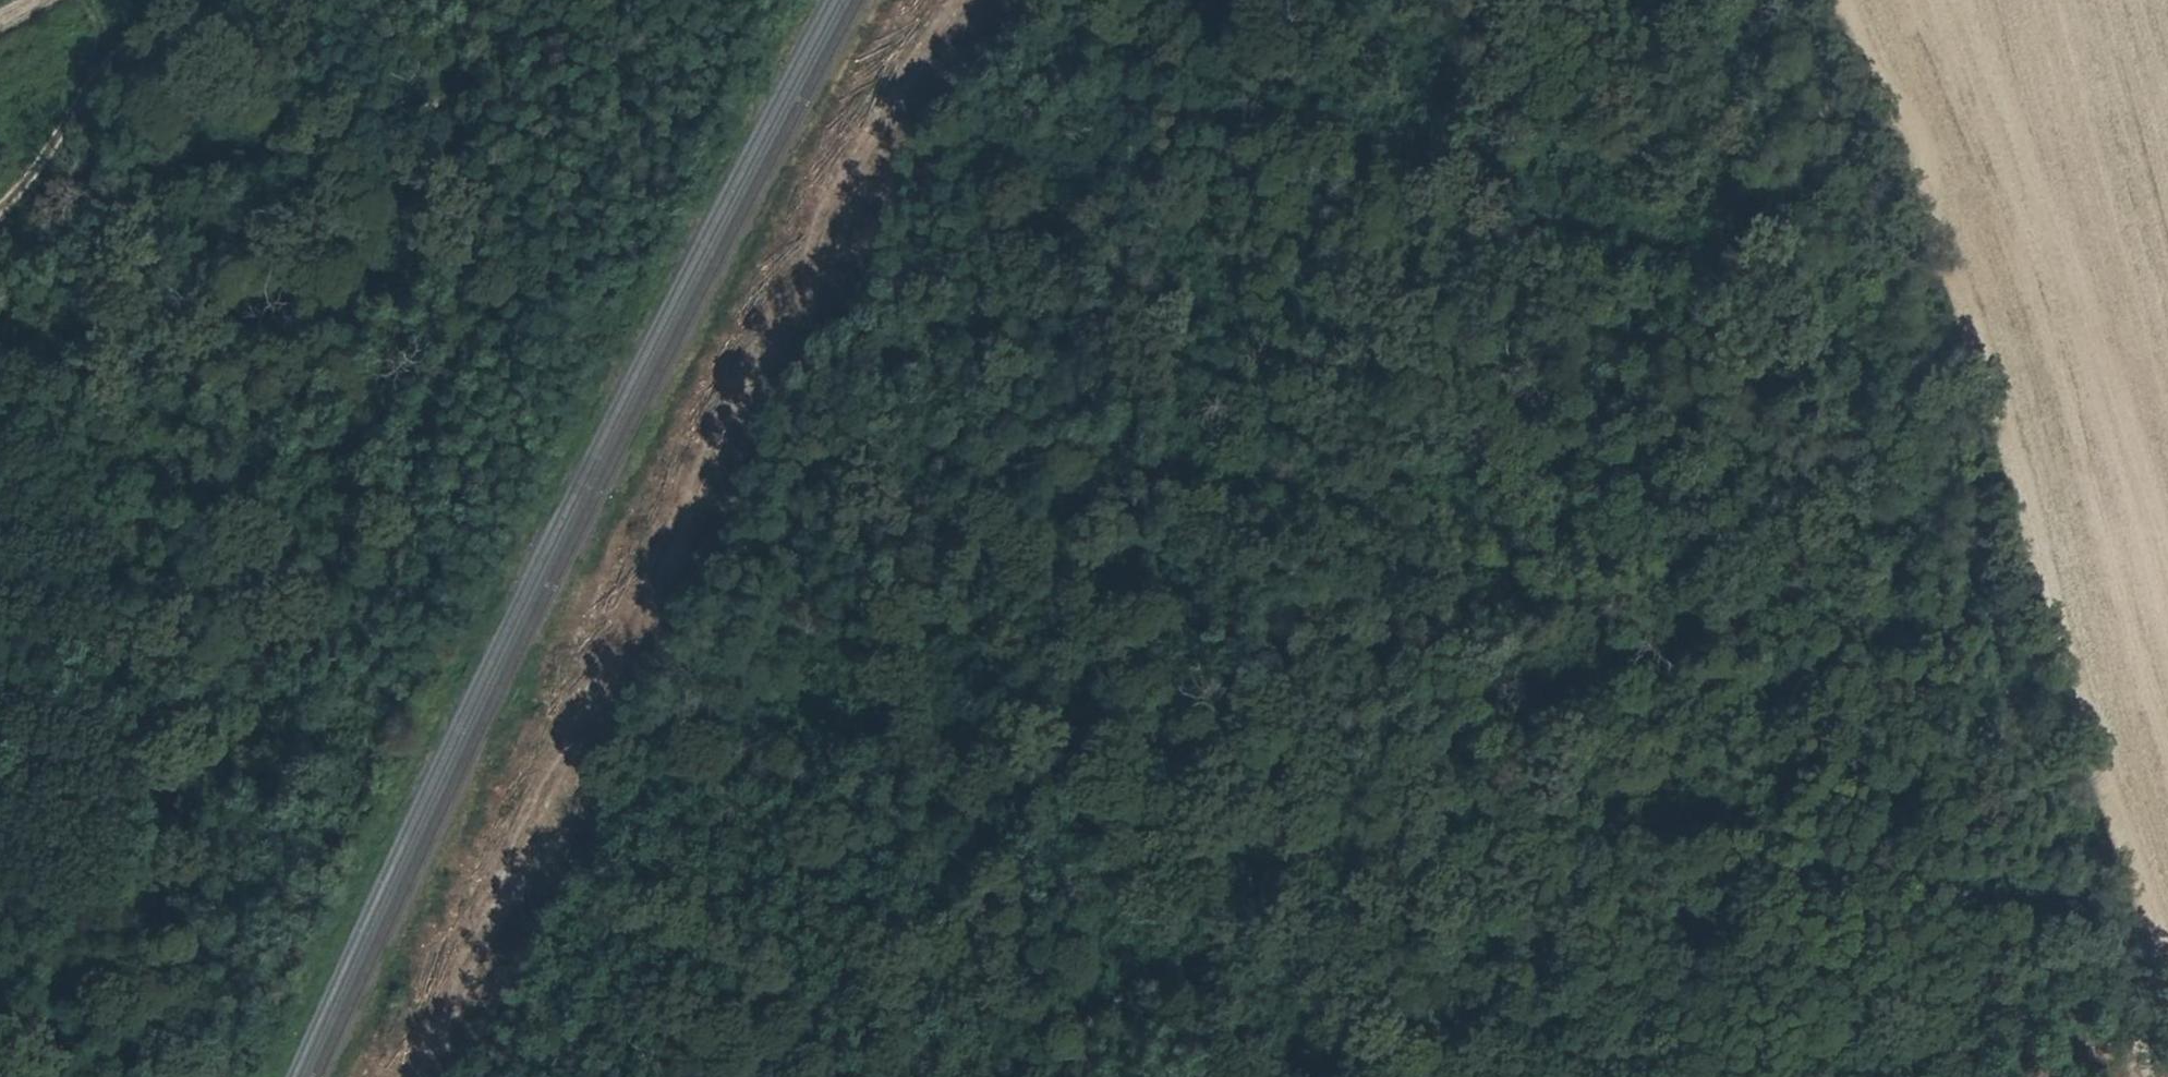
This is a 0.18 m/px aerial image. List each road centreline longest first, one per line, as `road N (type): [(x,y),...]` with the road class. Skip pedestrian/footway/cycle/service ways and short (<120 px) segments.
road 1 (track): [(0,193),(68,74),(182,0)]

